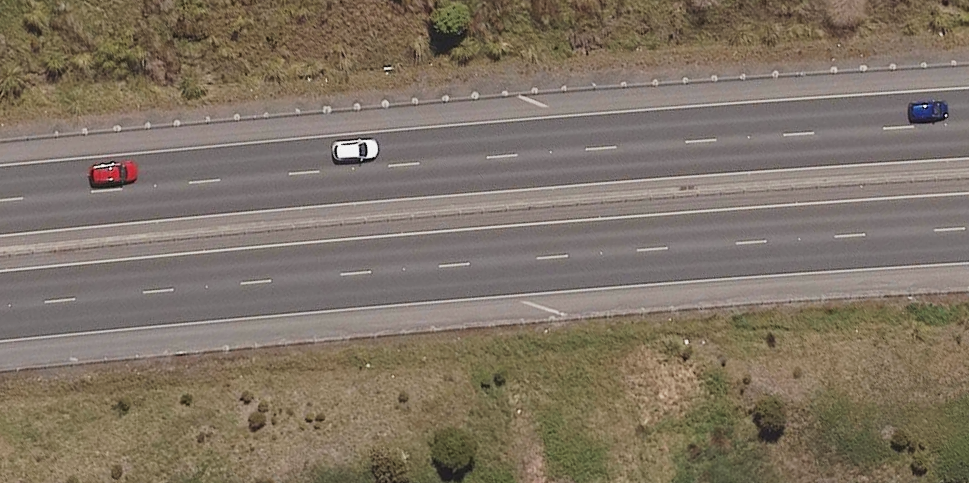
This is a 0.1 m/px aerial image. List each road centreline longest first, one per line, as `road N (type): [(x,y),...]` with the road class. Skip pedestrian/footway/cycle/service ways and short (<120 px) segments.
road 1 (motorway): [(0,206),(653,145),(968,126)]
road 2 (motorway): [(968,230),(238,279),(0,303)]

